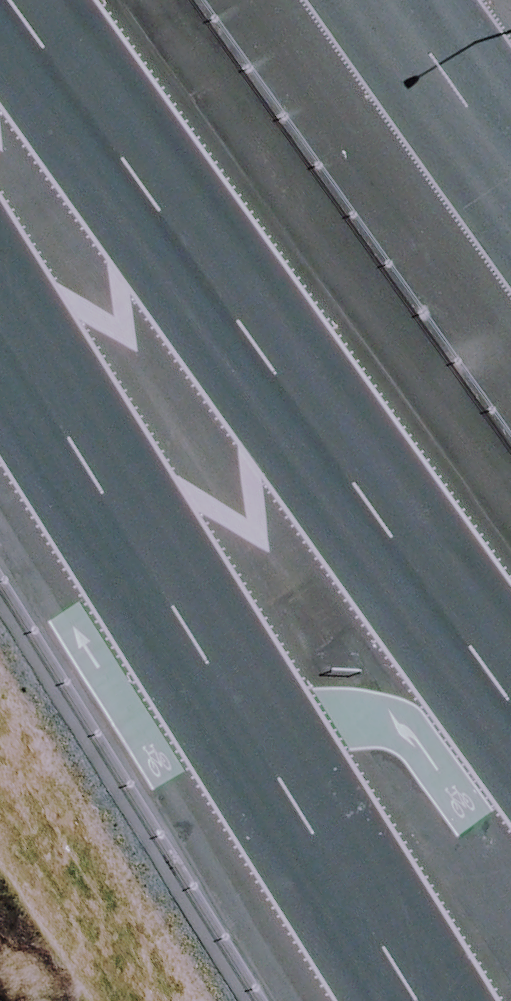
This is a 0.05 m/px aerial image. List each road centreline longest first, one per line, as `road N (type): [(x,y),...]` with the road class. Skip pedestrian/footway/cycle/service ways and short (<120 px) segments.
road 1 (motorway): [(510,712),(0,6)]
road 2 (motorway): [(418,1000),(0,334)]
road 3 (motorway): [(395,0),(510,165)]

